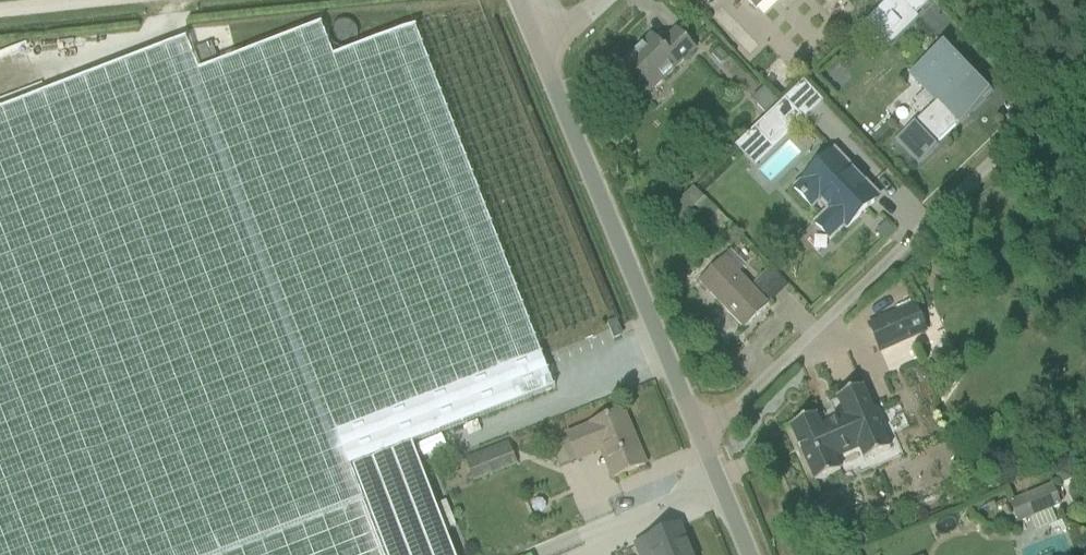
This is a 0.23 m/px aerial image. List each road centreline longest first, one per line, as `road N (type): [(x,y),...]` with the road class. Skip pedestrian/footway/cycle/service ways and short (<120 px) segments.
road 1 (residential): [(1085,71),(730,412),(696,430)]
road 2 (residential): [(539,52),(696,430)]
road 3 (residential): [(696,430),(748,554)]
road 4 (track): [(0,15),(131,0)]

